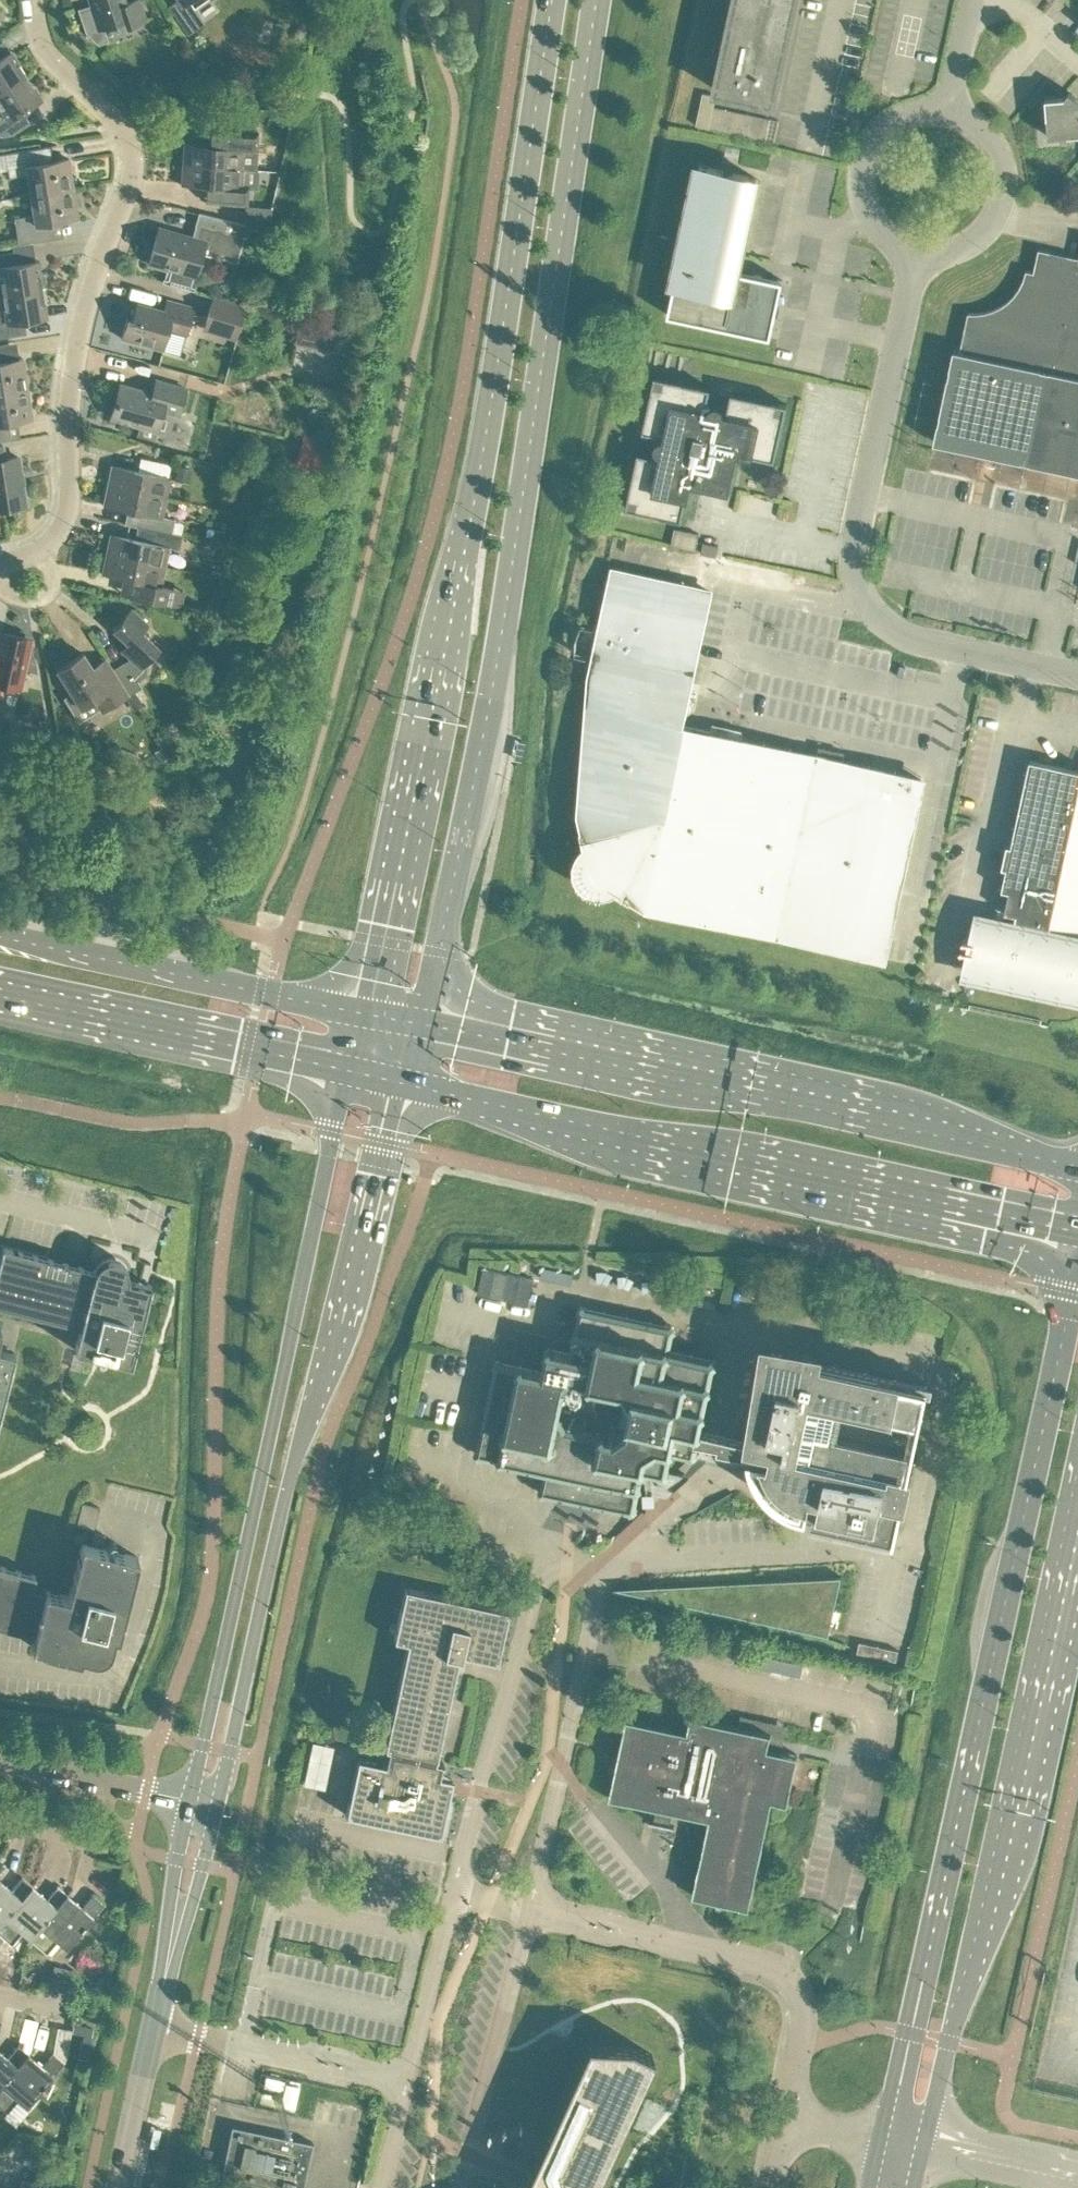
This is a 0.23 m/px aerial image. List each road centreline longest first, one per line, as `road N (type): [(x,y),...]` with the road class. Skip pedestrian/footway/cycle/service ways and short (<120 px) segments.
road 1 (primary): [(421,1023),(484,729),(595,0)]
road 2 (primary): [(551,0),(460,567),(369,1014)]
road 3 (primary): [(1077,1269),(888,2139)]
road 4 (tertiary): [(216,1808),(291,1473),(349,1302),(400,1082)]
road 5 (tertiary): [(345,1069),(190,1802)]
road 6 (primary): [(400,1082),(1077,1231)]
road 7 (primary): [(1077,1166),(421,1023)]
road 8 (primary): [(922,2146),(948,2041),(989,1934),(1077,1529)]
road 9 (residential): [(43,548),(69,498),(69,392),(82,317),(133,167),(123,131),(47,54),(32,0)]
road 10 (unclassified): [(1077,675),(908,637),(882,621),(858,587),(855,536),(918,252)]
road 11 (residential): [(786,2117),(804,2022),(790,1977),(769,1965),(529,1909)]
road 12 (primary): [(369,1014),(0,934)]
road 13 (primary): [(0,996),(345,1069)]
road 14 (unclassified): [(918,252),(973,241),(998,212),(1004,187),(990,138),(947,111)]
road 15 (unclassified): [(947,111),(900,117),(868,151),(861,174),(872,220),(918,252)]
road 16 (tertiary): [(117,2187),(163,1979)]
road 17 (tertiary): [(190,1802),(0,1762)]
road 18 (tertiary): [(163,1979),(192,1909),(216,1808)]
road 19 (tertiary): [(190,1802),(175,1858),(163,1979)]
road 20 (unclassified): [(1077,2181),(922,2146)]

